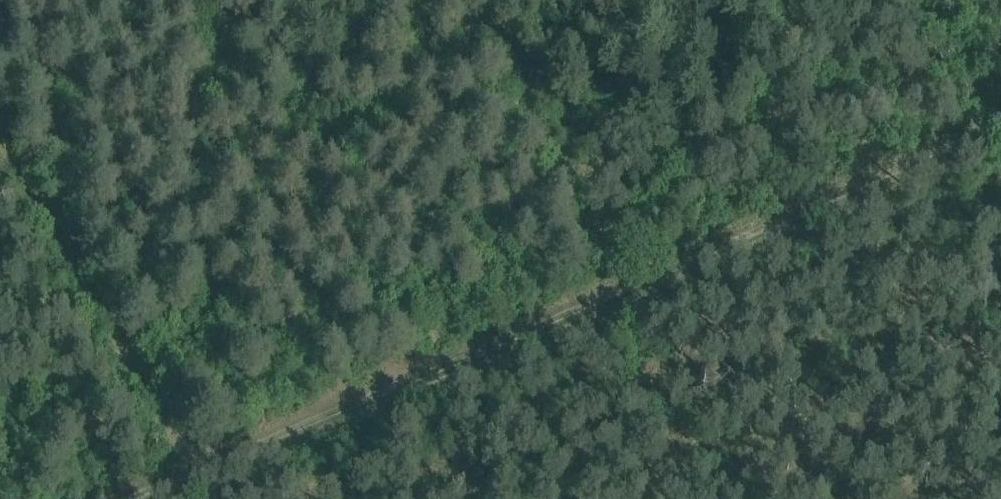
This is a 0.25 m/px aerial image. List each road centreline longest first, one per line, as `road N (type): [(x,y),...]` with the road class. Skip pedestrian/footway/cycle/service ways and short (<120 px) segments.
road 1 (track): [(136,498),(1000,114)]
road 2 (track): [(0,135),(197,473)]
road 3 (track): [(905,0),(982,122)]

